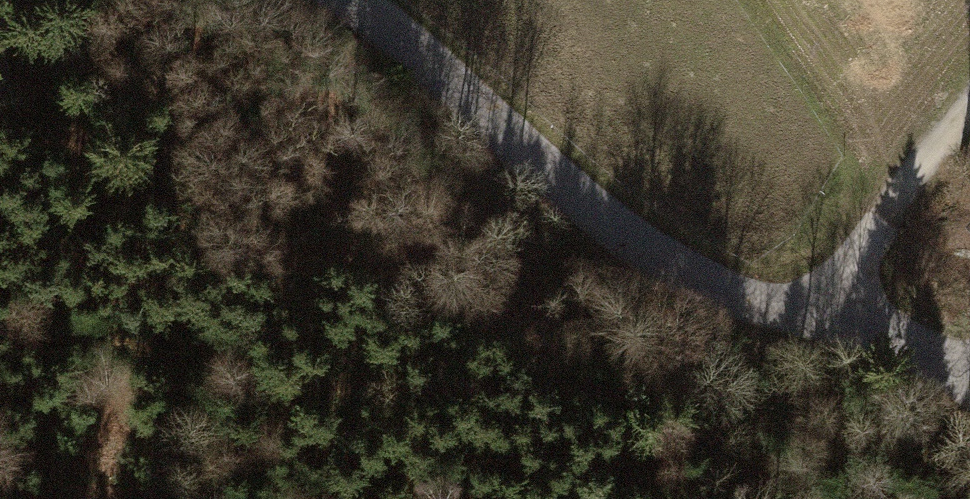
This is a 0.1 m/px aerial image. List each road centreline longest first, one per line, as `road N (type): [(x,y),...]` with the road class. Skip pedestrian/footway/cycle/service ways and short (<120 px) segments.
road 1 (residential): [(803,307),(640,240),(403,39),(338,0)]
road 2 (track): [(969,109),(803,307),(969,355)]

